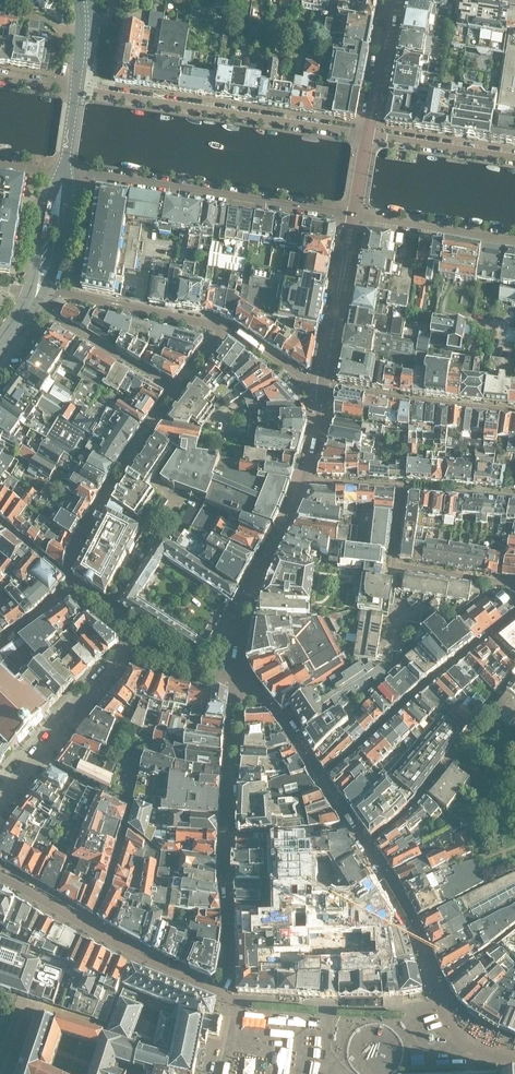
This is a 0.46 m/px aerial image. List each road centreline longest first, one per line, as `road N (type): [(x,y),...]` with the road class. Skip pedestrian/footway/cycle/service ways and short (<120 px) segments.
road 1 (residential): [(367,131),(75,87)]
road 2 (residential): [(64,176),(353,215)]
road 3 (residential): [(353,215),(514,241)]
road 4 (residential): [(514,155),(367,131)]
road 5 (residential): [(394,0),(367,131)]

